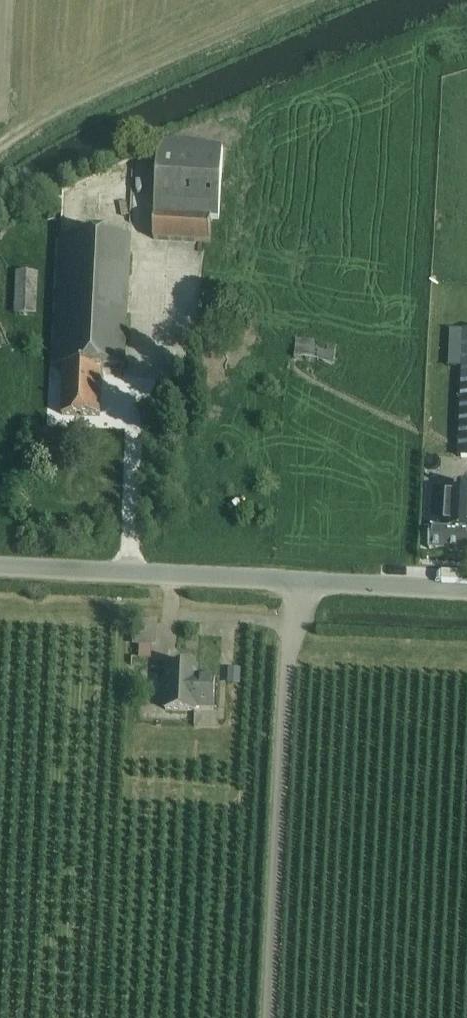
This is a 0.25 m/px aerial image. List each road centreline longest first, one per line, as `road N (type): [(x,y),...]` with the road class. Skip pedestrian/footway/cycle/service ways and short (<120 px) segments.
road 1 (unclassified): [(466,588),(0,564)]
road 2 (track): [(0,137),(73,95),(290,0)]

